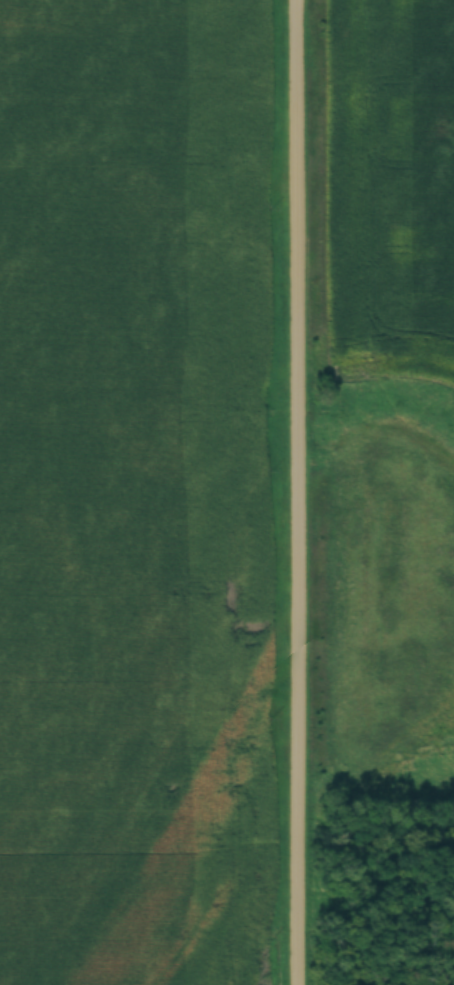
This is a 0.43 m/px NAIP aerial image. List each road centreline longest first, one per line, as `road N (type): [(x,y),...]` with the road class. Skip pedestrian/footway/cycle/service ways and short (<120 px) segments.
road 1 (residential): [(305,984),(302,0)]

